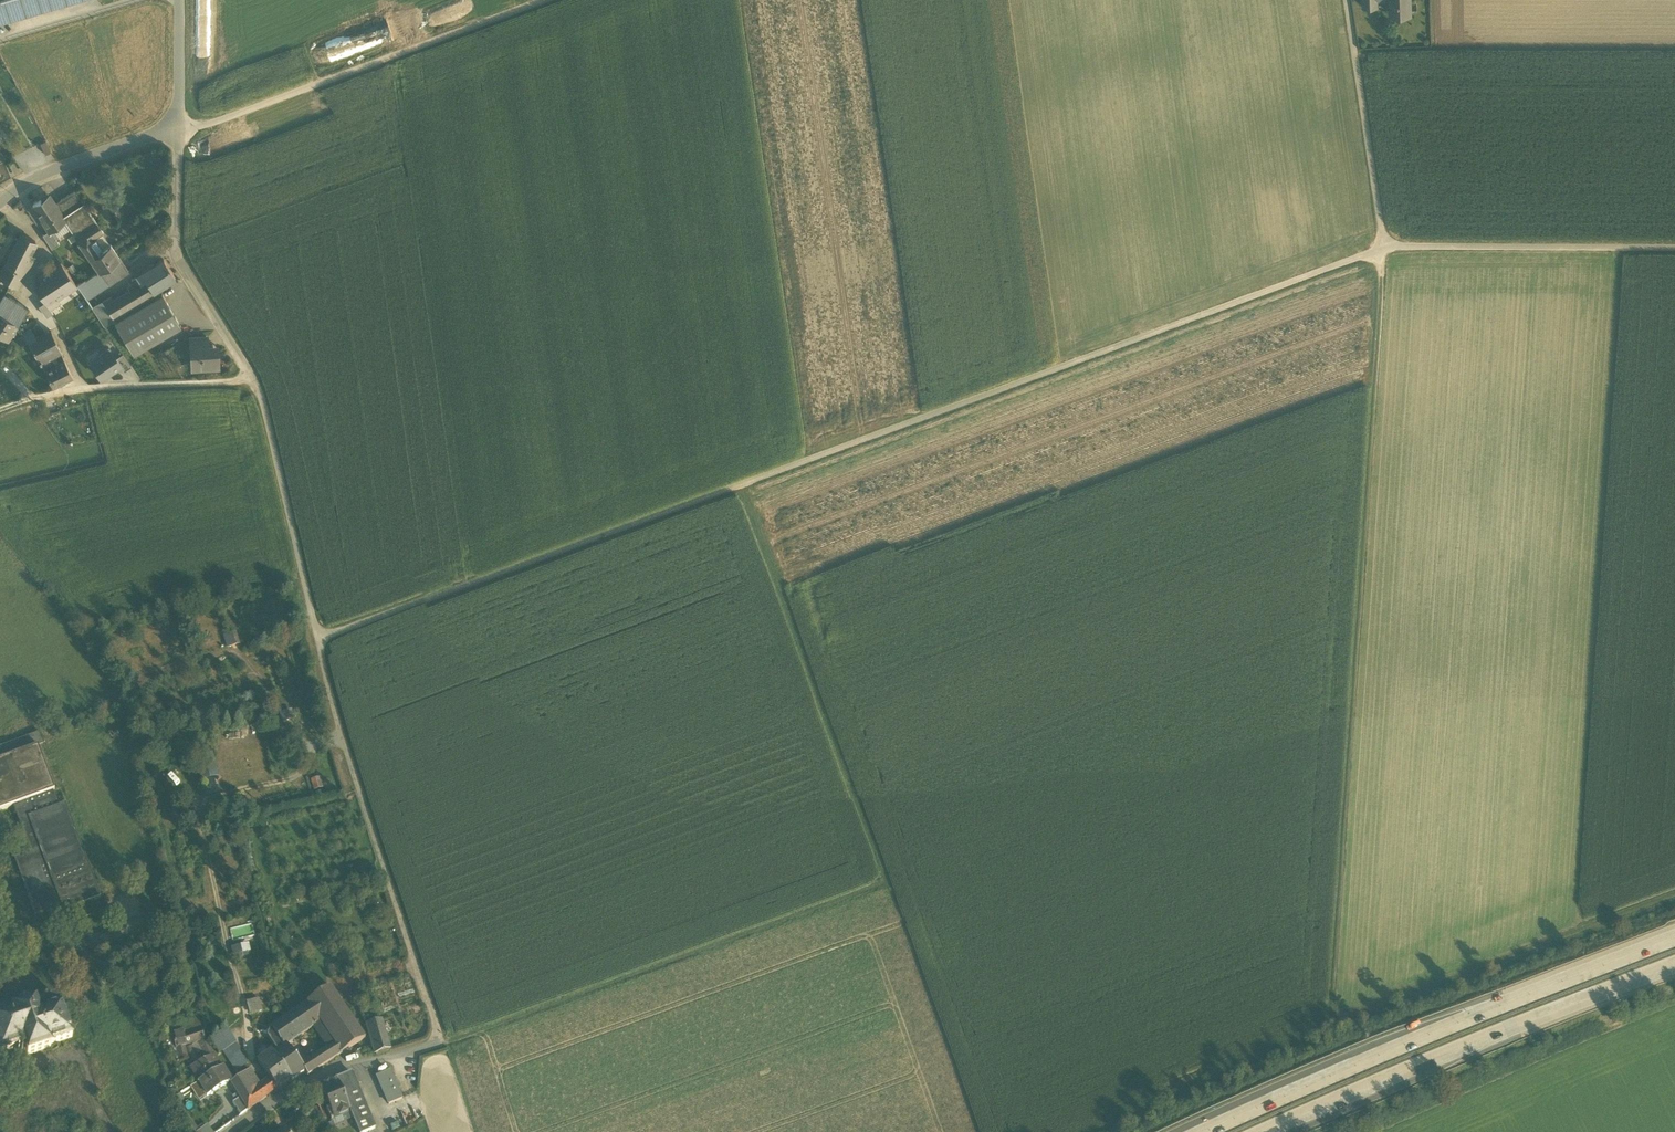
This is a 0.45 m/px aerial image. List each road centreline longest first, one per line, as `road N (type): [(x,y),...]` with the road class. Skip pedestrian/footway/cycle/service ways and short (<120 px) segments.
road 1 (track): [(1674,247),(1384,247),(317,640)]
road 2 (track): [(1674,892),(1332,1021),(1384,247)]
road 3 (track): [(740,483),(975,1131)]
road 4 (residential): [(0,408),(92,388),(255,378),(175,252),(178,124)]
road 5 (motorway): [(1674,942),(1218,1131)]
road 6 (motorway): [(1278,1131),(1674,970)]
road 7 (track): [(441,1045),(317,640)]
road 8 (unclassified): [(544,0),(201,126),(178,124)]
road 9 (track): [(317,640),(255,378)]
road 10 (unclassified): [(1384,247),(1348,0)]
road 11 (residential): [(233,1131),(342,1064),(441,1045)]
road 12 (residential): [(0,199),(19,182),(178,124)]
road 13 (residential): [(178,124),(180,0)]

